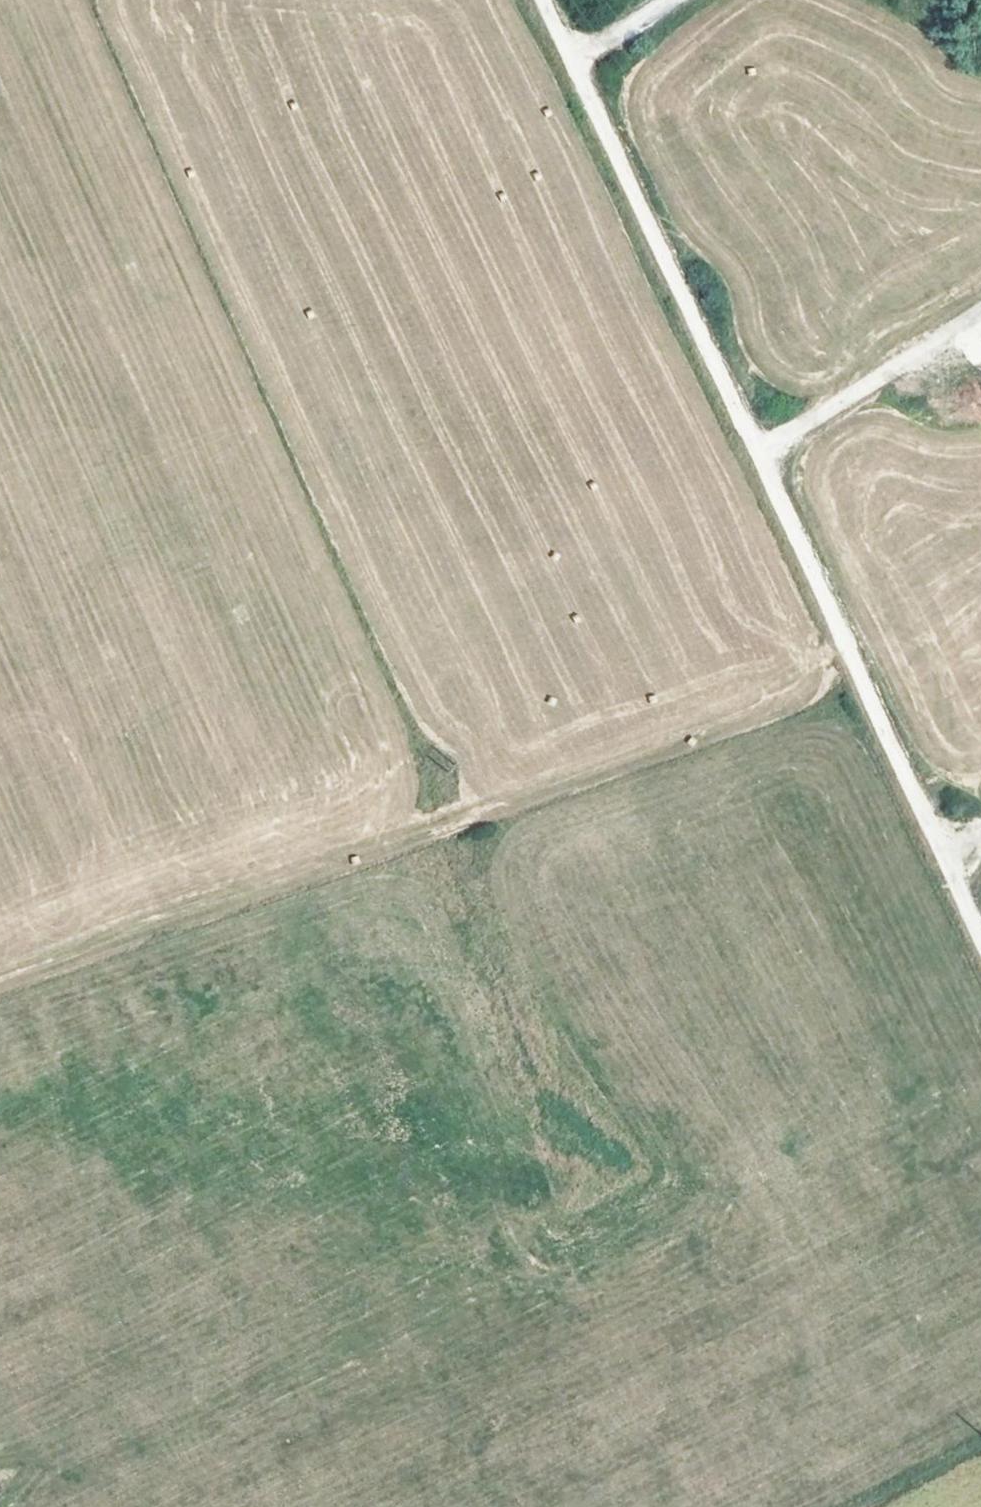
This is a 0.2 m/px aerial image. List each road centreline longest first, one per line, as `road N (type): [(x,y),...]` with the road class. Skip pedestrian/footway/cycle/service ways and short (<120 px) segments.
road 1 (track): [(980,930),(549,0)]

